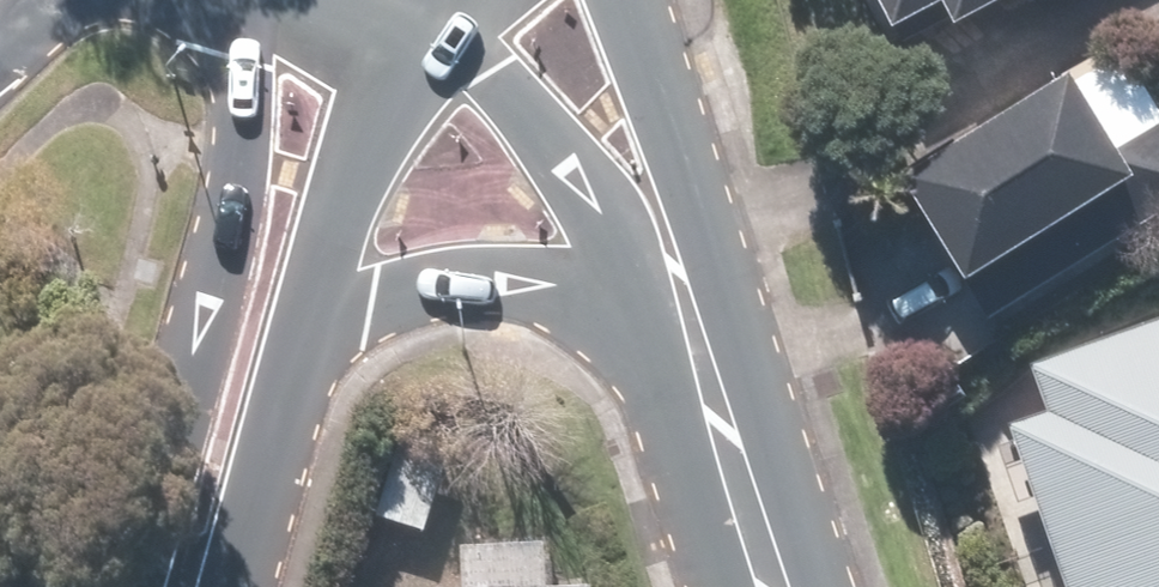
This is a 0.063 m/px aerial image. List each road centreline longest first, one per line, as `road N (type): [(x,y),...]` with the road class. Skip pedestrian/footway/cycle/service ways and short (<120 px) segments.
road 1 (secondary): [(686,308),(595,281),(505,270),(421,286),(350,320),(288,379),(190,508)]
road 2 (secondary): [(422,28),(389,81),(283,328),(190,508)]
road 3 (secondary): [(190,508),(257,0)]
road 4 (secondary): [(686,308),(460,4)]
road 5 (secondary): [(616,0),(666,126),(687,214),(686,308)]
road 6 (secondary): [(686,308),(781,586)]
road 7 (secondary): [(422,28),(379,39),(335,38),(293,23),(261,0)]

